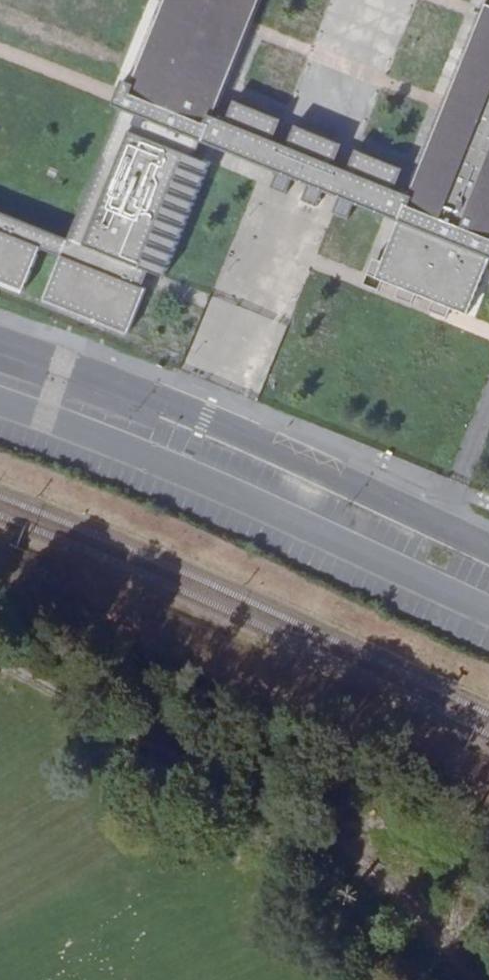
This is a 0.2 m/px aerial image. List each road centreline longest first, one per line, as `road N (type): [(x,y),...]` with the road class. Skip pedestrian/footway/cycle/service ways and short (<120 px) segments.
road 1 (residential): [(488,612),(188,474),(0,407)]

